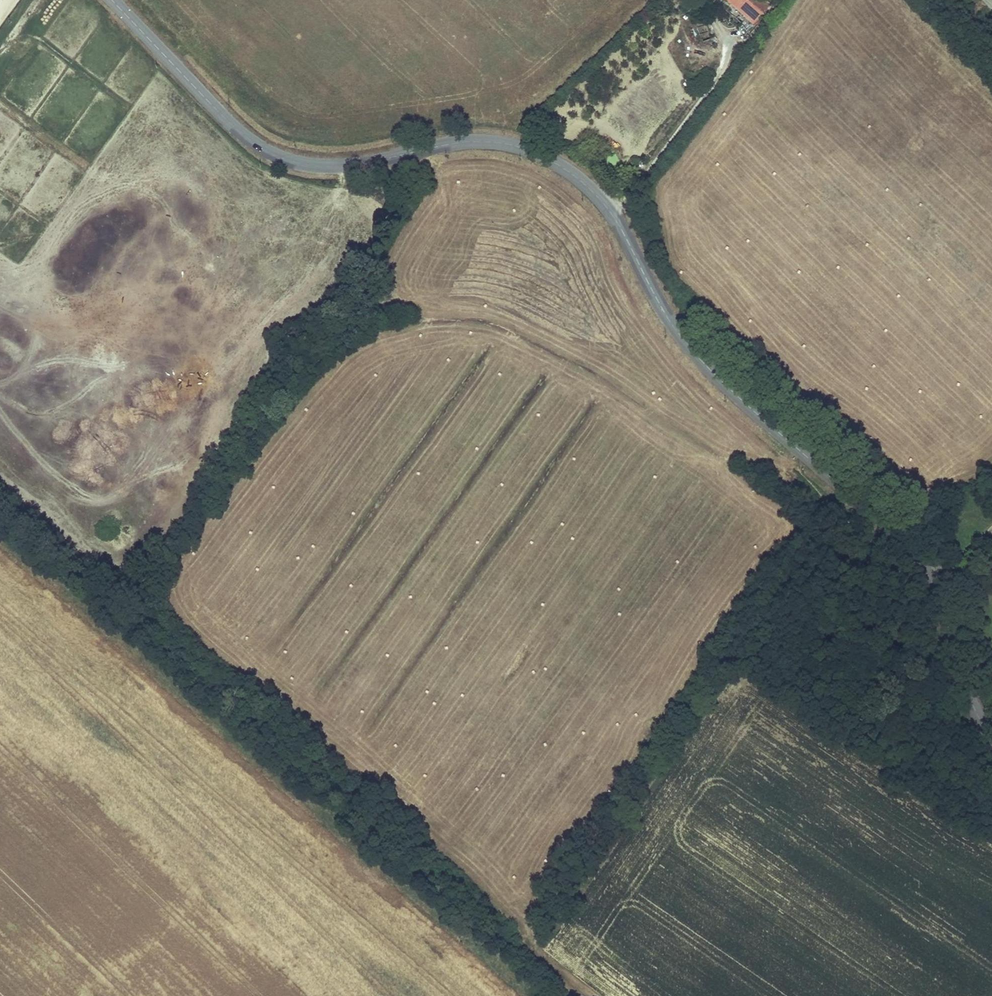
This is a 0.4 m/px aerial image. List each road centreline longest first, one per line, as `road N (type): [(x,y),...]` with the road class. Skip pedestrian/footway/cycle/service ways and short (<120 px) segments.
road 1 (tertiary): [(991,738),(924,565),(695,356),(588,186),(546,158),(499,143),(335,167),(292,162),(245,136),(112,0)]

